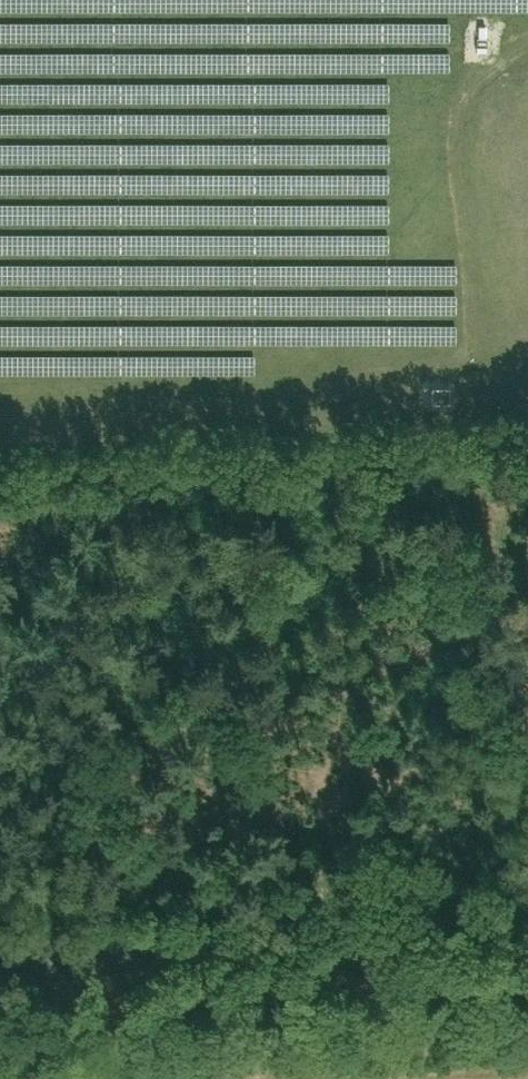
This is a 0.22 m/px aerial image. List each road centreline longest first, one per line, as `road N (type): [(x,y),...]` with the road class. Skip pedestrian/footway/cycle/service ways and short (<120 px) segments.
road 1 (unclassified): [(0,964),(527,924)]

